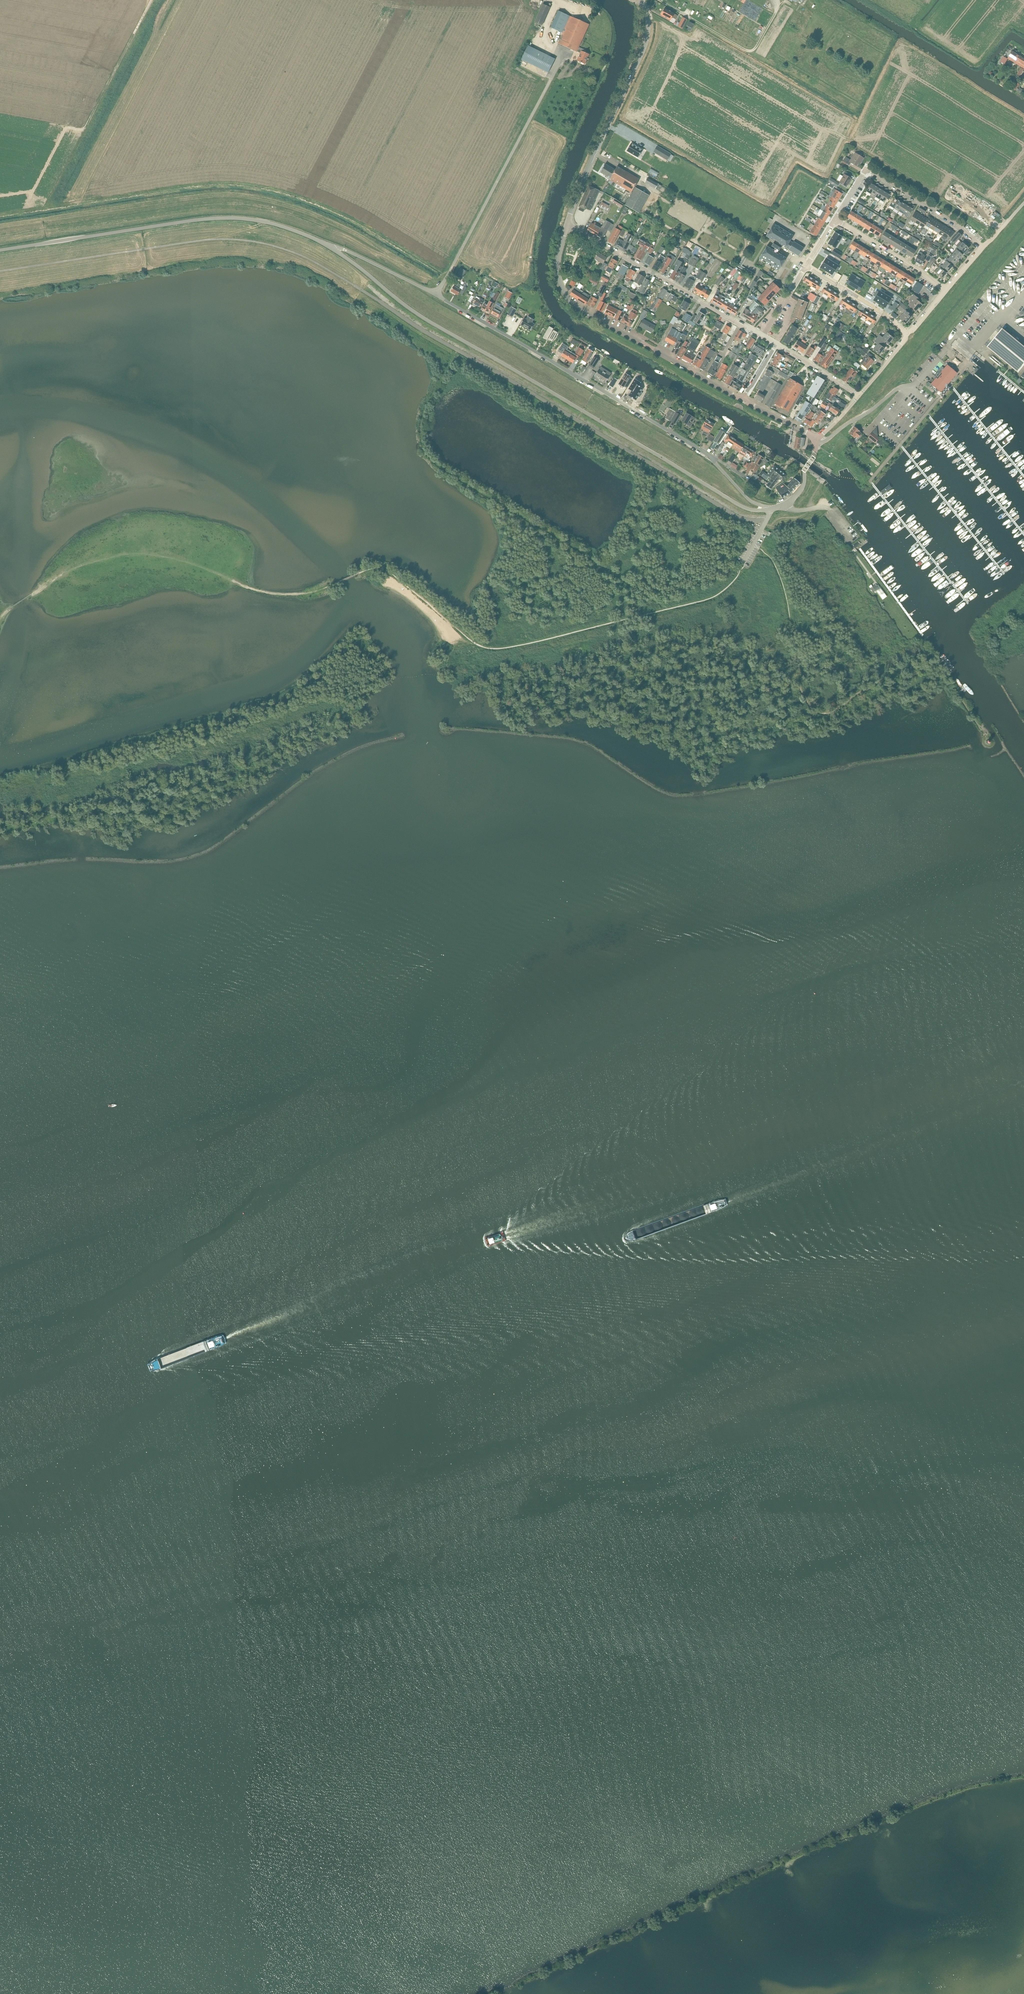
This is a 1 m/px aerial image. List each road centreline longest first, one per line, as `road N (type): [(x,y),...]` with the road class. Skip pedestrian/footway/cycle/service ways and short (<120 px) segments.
road 1 (residential): [(769,510),(747,498),(708,454),(597,387),(383,267),(328,245)]
road 2 (unclassified): [(328,245),(432,323),(687,473)]
road 3 (unclassified): [(0,250),(225,218),(266,222),(328,245)]
road 4 (unclassified): [(743,398),(576,308),(557,268),(567,223)]
road 5 (residential): [(762,338),(567,223)]
road 6 (track): [(152,0),(83,131)]
road 7 (tertiary): [(603,135),(647,41),(642,0)]
road 8 (residential): [(982,247),(866,170)]
road 9 (residential): [(946,291),(836,220)]
road 10 (residential): [(908,334),(806,267)]

